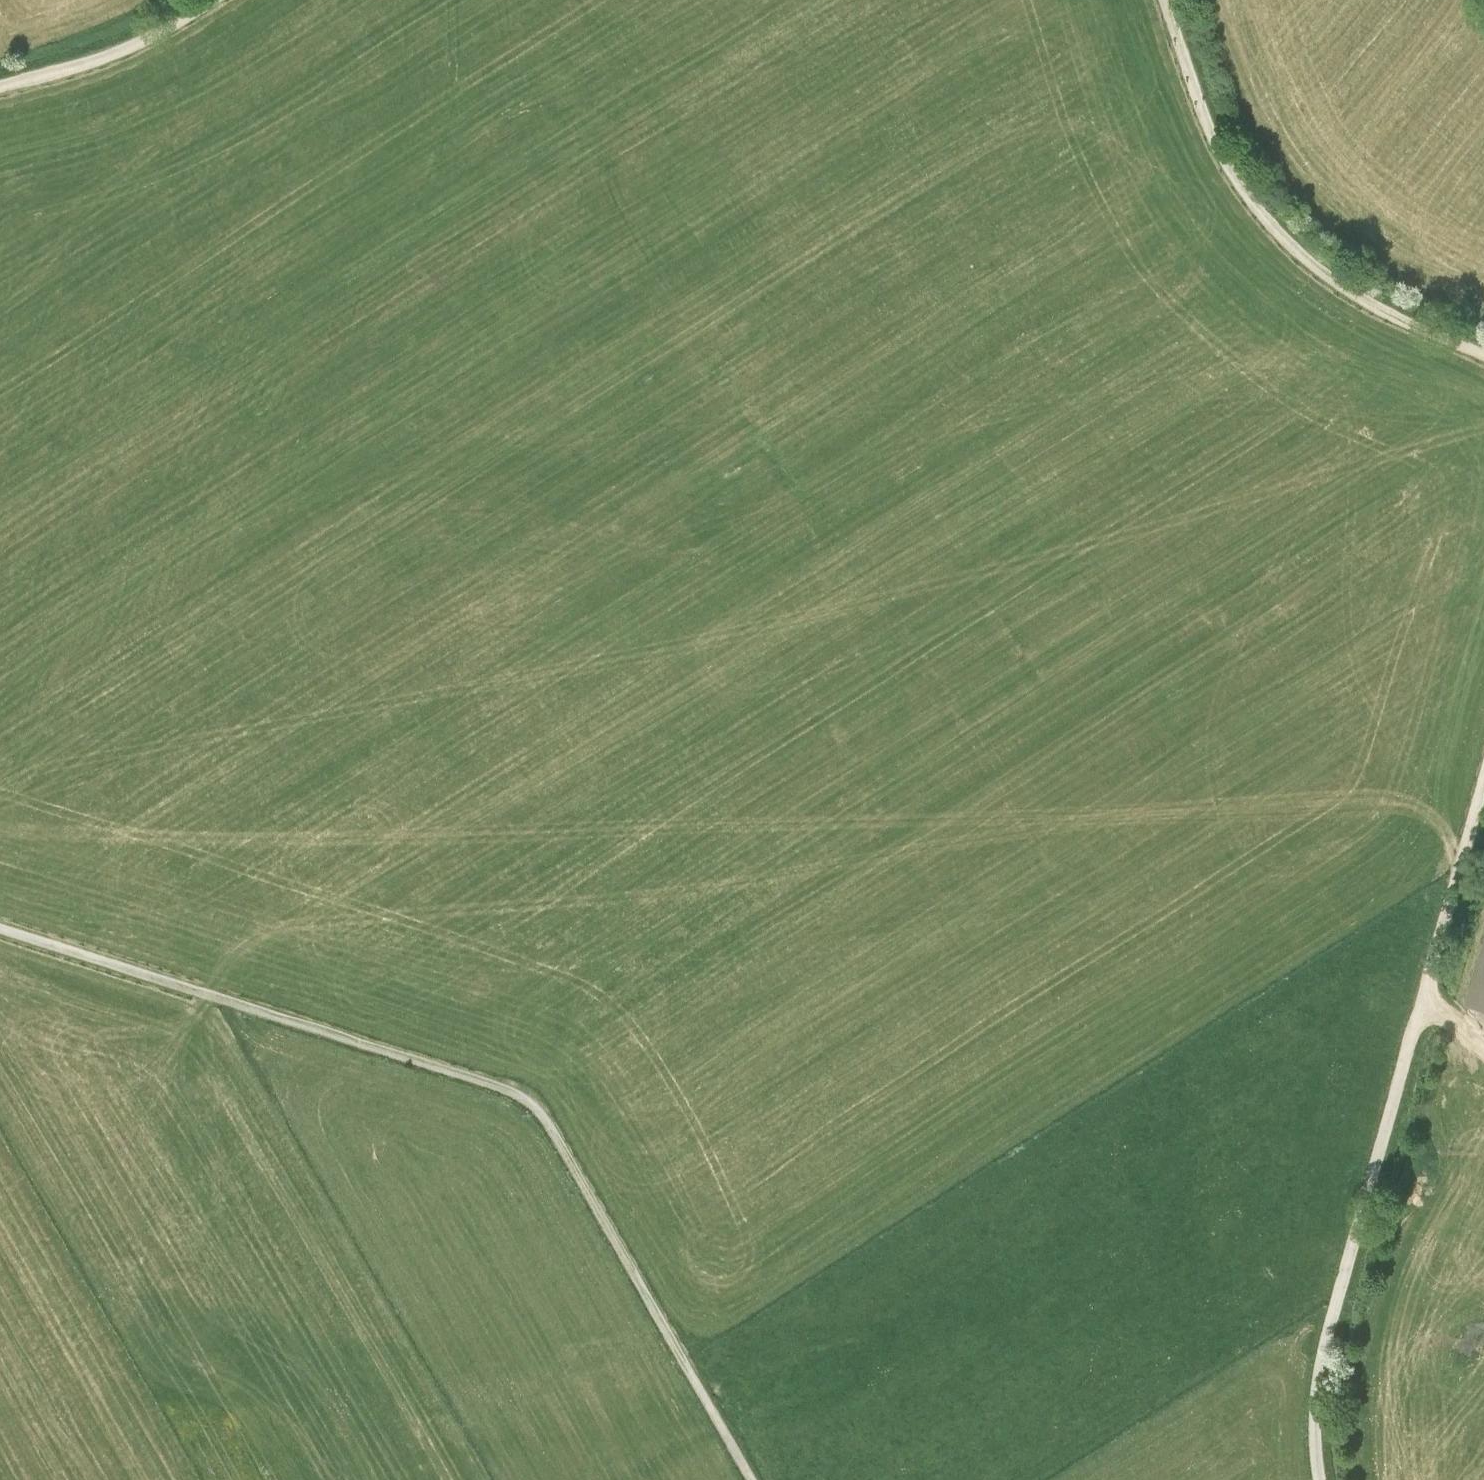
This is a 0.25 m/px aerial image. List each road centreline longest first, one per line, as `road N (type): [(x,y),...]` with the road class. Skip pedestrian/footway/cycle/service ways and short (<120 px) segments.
road 1 (track): [(753,1479),(553,1130),(520,1101),(0,938)]
road 2 (track): [(1318,1479),(1315,1398),(1326,1345),(1483,771)]
road 3 (track): [(1166,0),(1193,85),(1255,207),(1326,275),(1483,356)]
road 4 (track): [(0,90),(105,59),(212,0)]

